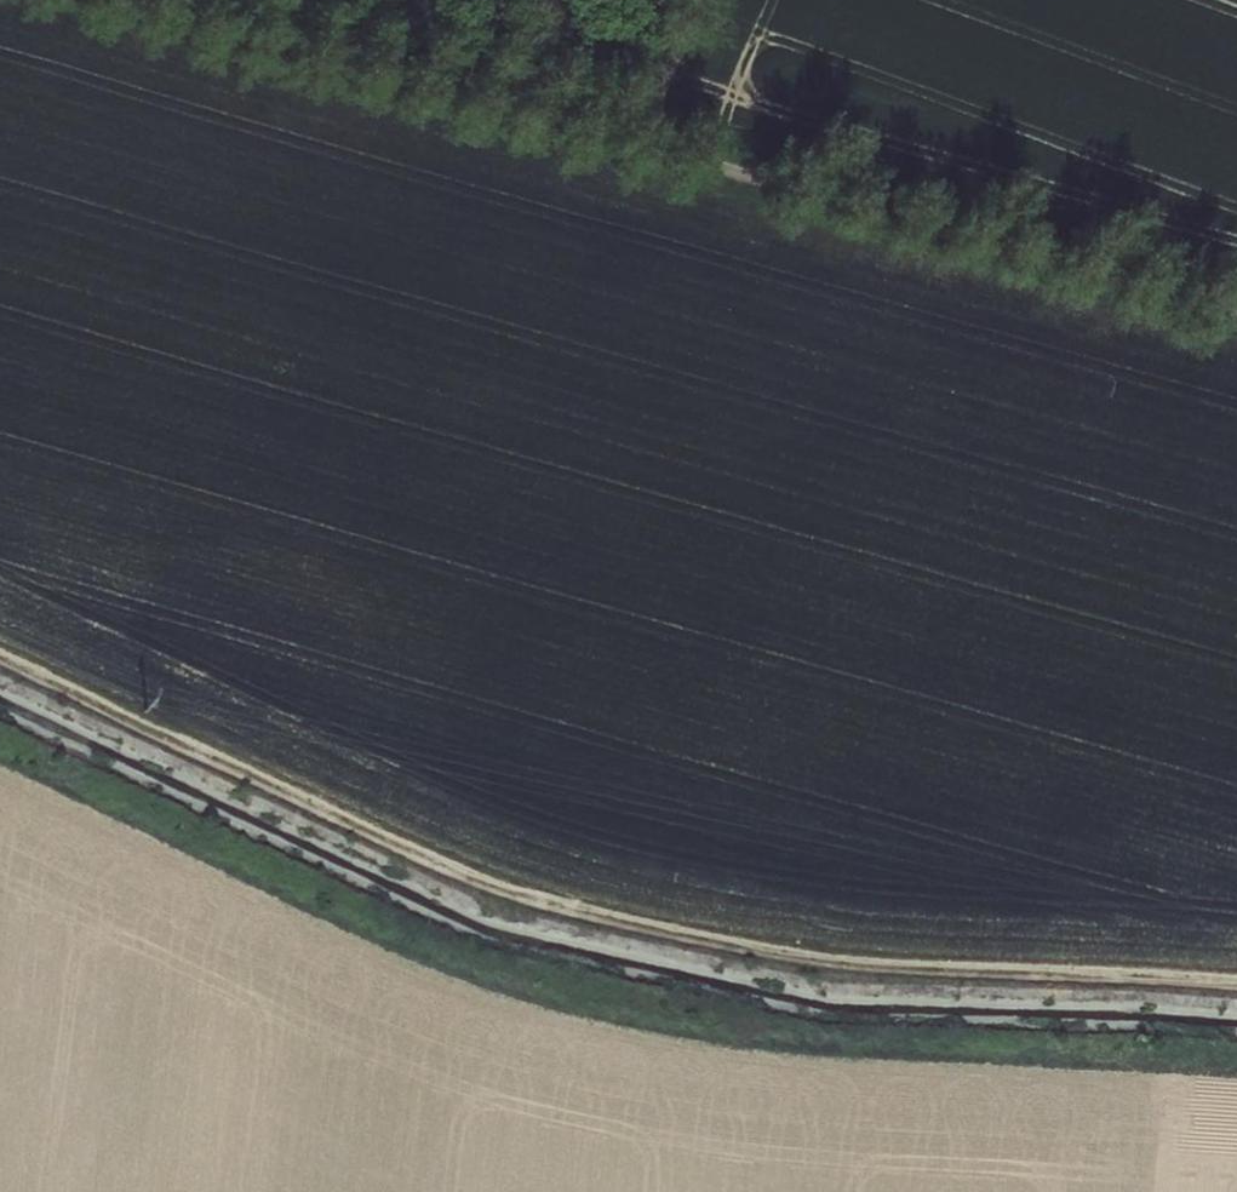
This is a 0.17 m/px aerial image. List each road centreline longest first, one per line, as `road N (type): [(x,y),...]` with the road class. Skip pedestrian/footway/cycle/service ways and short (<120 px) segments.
road 1 (track): [(0,657),(508,897),(823,963),(1236,991)]

